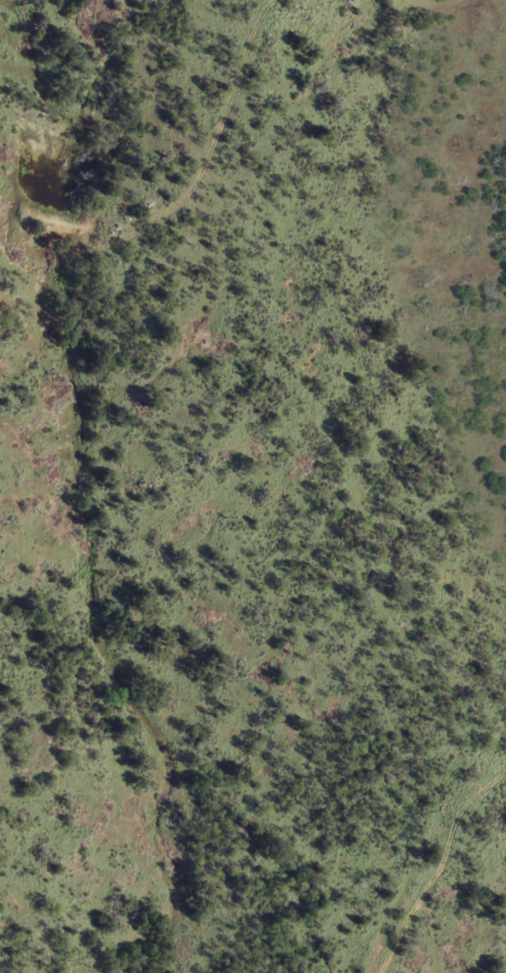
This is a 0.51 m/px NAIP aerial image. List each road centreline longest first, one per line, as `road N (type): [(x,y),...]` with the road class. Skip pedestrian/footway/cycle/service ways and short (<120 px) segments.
road 1 (track): [(276,0),(211,156),(181,205),(118,243),(74,253),(0,311)]
road 2 (track): [(392,972),(448,849),(505,770)]

